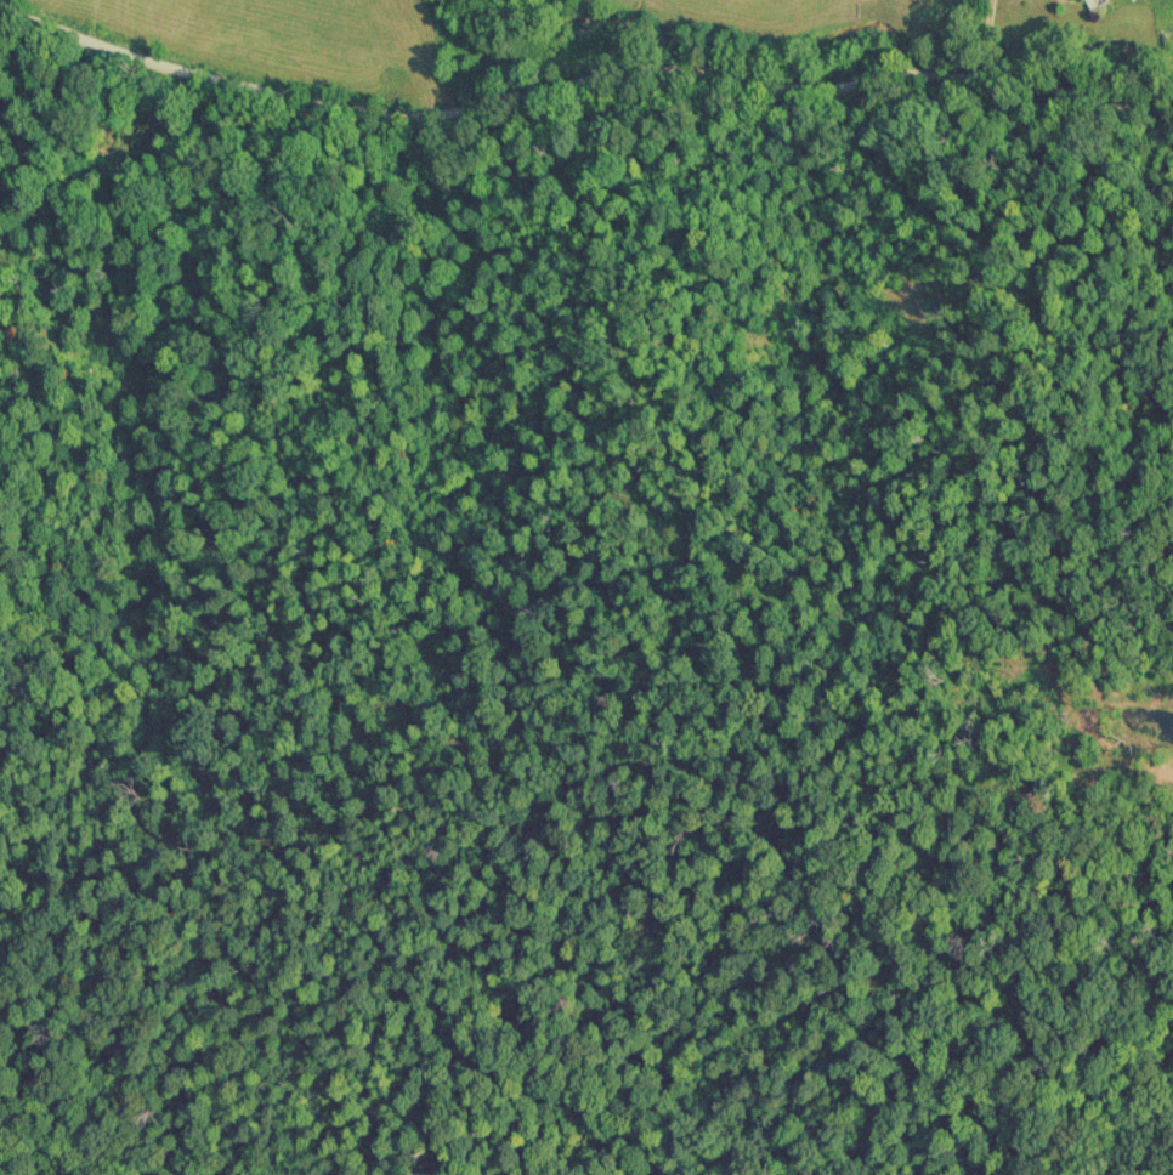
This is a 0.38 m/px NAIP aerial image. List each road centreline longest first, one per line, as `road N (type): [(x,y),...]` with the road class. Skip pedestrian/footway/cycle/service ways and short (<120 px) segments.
road 1 (residential): [(27,0),(266,73),(420,91),(495,67),(610,50),(708,46),(823,58),(883,42),(975,47)]
road 2 (residential): [(1172,128),(1121,80),(1067,62),(975,47)]

